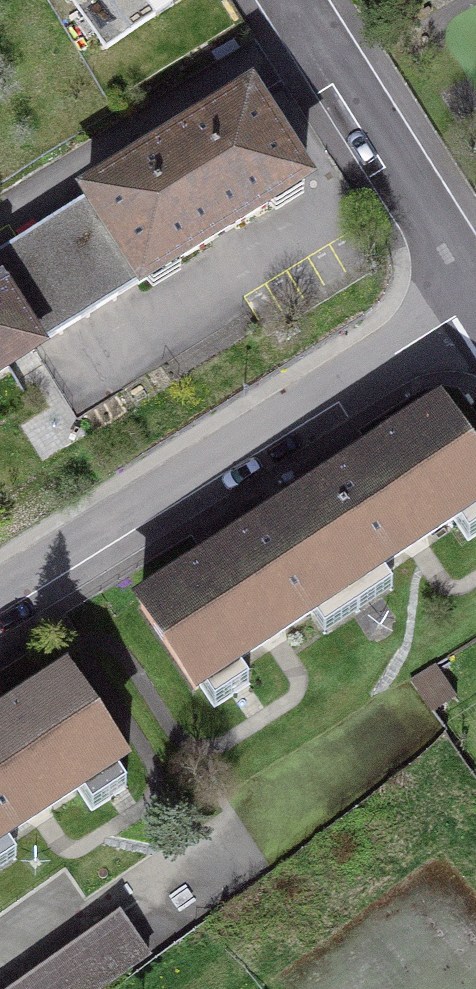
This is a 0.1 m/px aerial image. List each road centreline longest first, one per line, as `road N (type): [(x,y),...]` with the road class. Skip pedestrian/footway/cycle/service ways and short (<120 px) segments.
road 1 (residential): [(0,604),(475,305)]
road 2 (residential): [(475,289),(294,0)]

